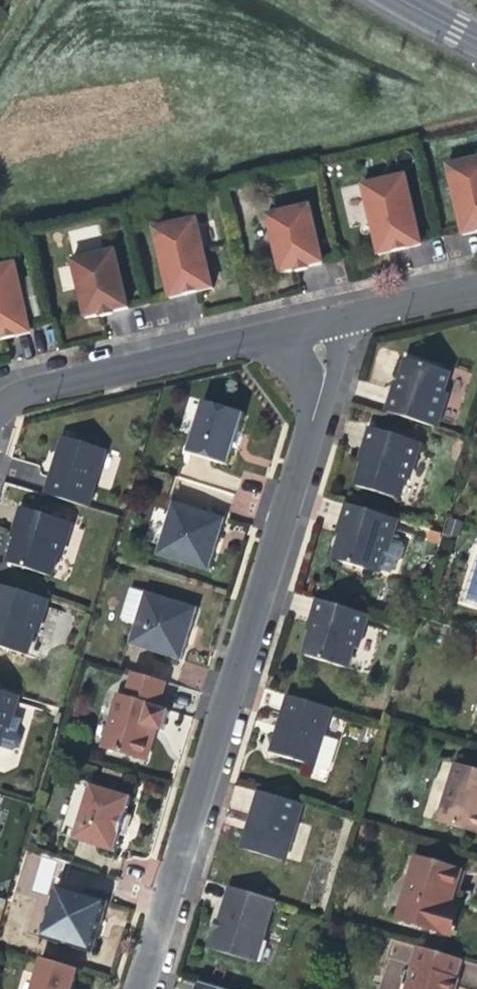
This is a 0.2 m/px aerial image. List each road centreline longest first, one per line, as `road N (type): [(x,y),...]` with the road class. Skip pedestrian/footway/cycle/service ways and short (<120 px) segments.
road 1 (residential): [(134,988),(316,389),(316,325)]
road 2 (residential): [(0,405),(41,388),(316,325)]
road 3 (residential): [(316,325),(476,288)]

